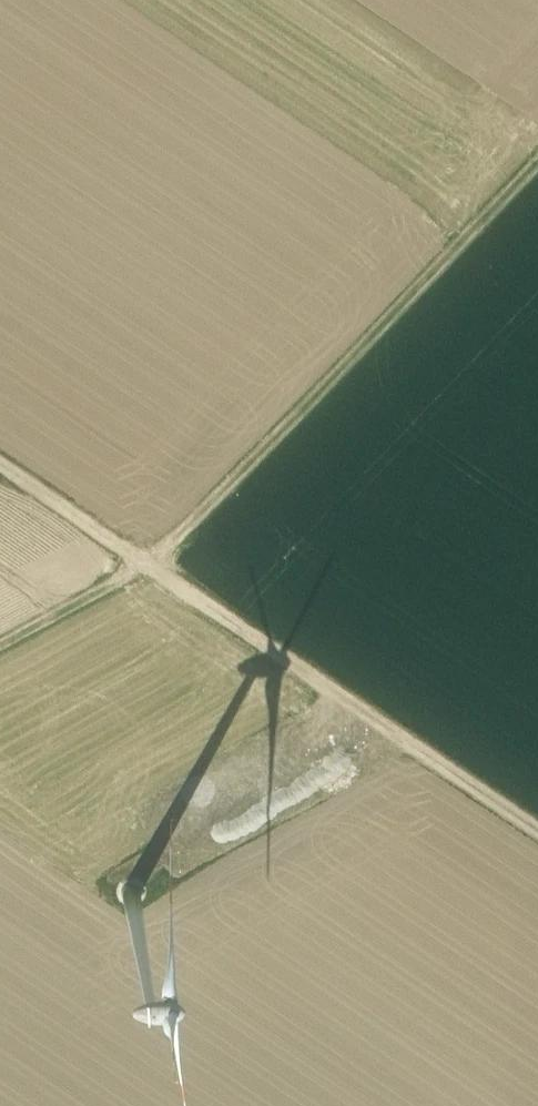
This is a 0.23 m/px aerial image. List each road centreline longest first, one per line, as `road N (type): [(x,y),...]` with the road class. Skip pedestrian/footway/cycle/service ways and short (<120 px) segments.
road 1 (track): [(0,645),(145,565),(537,157)]
road 2 (track): [(0,465),(537,833)]

